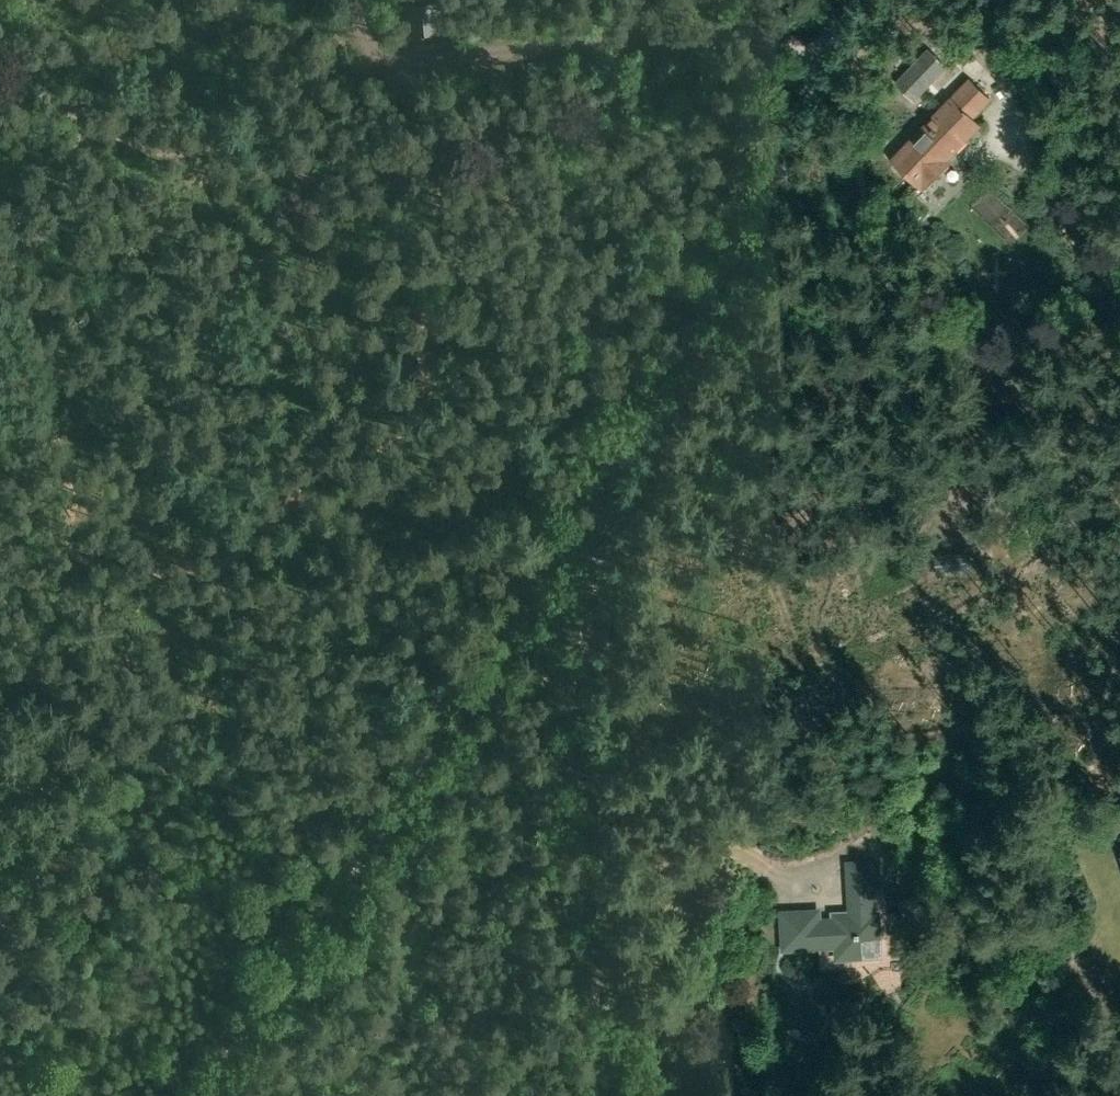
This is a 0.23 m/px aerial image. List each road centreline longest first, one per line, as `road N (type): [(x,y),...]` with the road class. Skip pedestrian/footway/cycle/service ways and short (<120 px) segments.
road 1 (unclassified): [(200,1095),(396,815),(606,488)]
road 2 (unclassified): [(624,1095),(601,1037),(569,783),(606,488)]
road 3 (unclassified): [(850,0),(606,488)]

